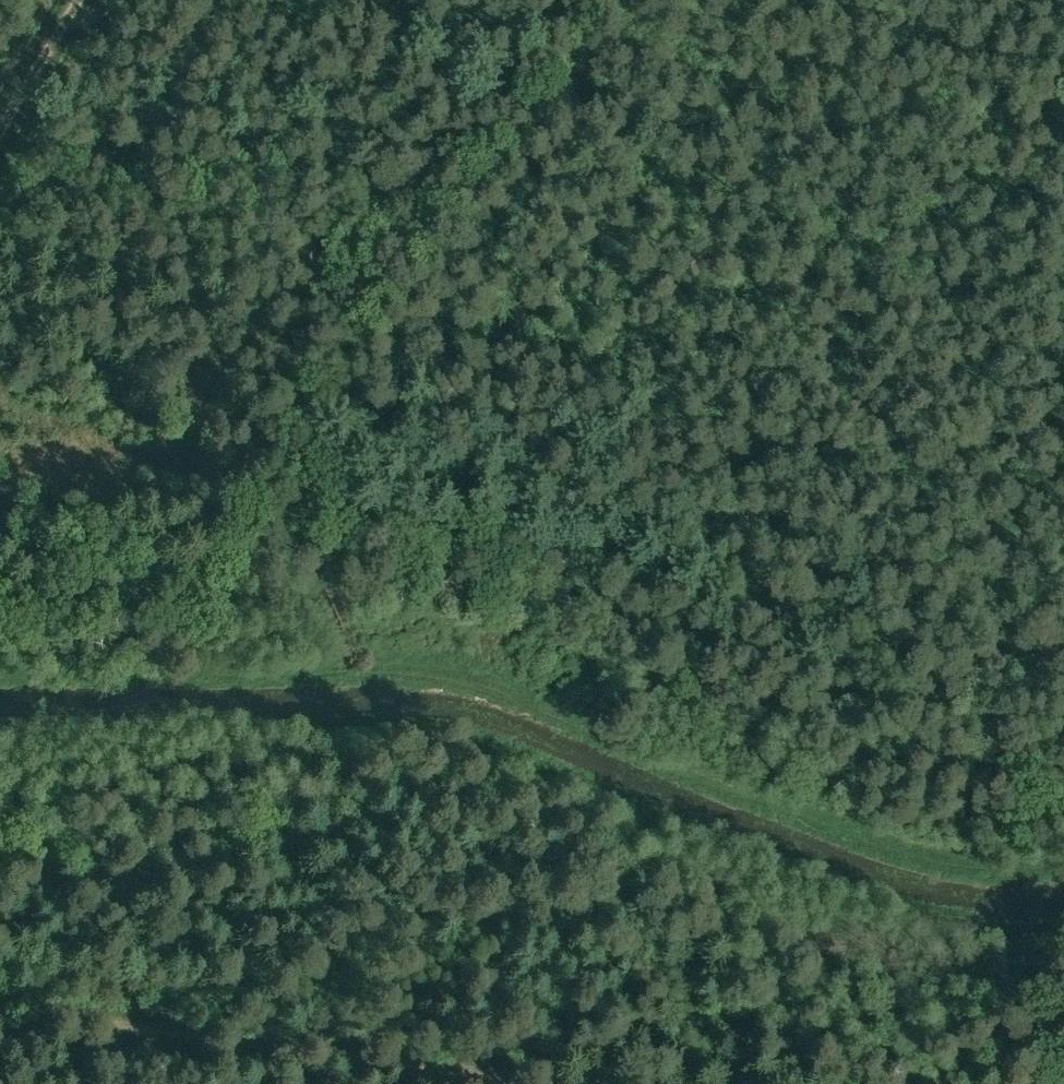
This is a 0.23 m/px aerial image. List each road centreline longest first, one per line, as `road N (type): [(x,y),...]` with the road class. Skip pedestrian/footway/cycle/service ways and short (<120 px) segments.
road 1 (track): [(573,1083),(0,1003)]
road 2 (track): [(0,159),(97,0)]

